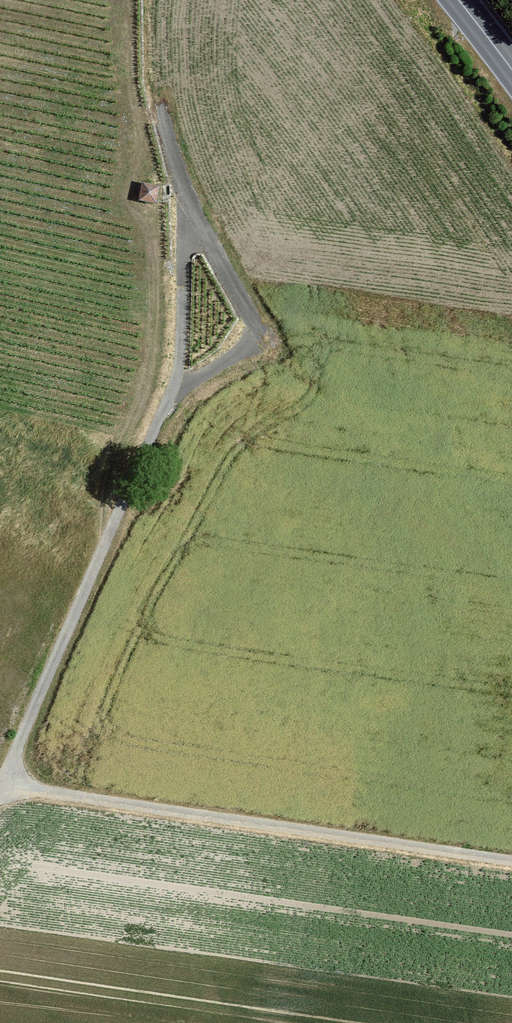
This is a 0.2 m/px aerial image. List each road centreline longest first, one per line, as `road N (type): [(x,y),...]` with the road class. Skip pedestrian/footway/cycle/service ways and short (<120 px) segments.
road 1 (track): [(12,791),(21,739),(175,384),(188,208),(160,110)]
road 2 (track): [(0,796),(47,792),(511,862)]
road 3 (track): [(188,208),(254,327),(237,356),(175,384)]

